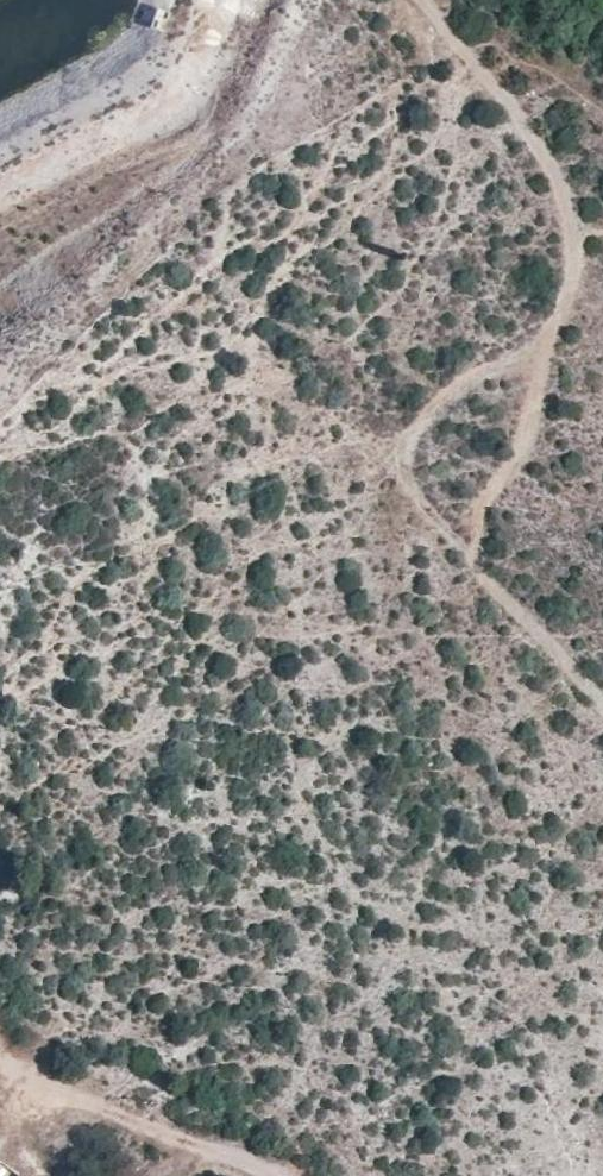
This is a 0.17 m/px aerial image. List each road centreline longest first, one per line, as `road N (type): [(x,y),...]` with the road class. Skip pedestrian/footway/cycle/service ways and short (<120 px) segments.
road 1 (track): [(429,0),(538,149),(564,191),(577,235),(561,318),(521,352),(456,389),(419,427),(403,458),(432,517),(602,702)]
road 2 (track): [(282,1175),(140,1123),(0,1048)]
road 3 (track): [(561,318),(517,450),(480,512),(473,557)]

